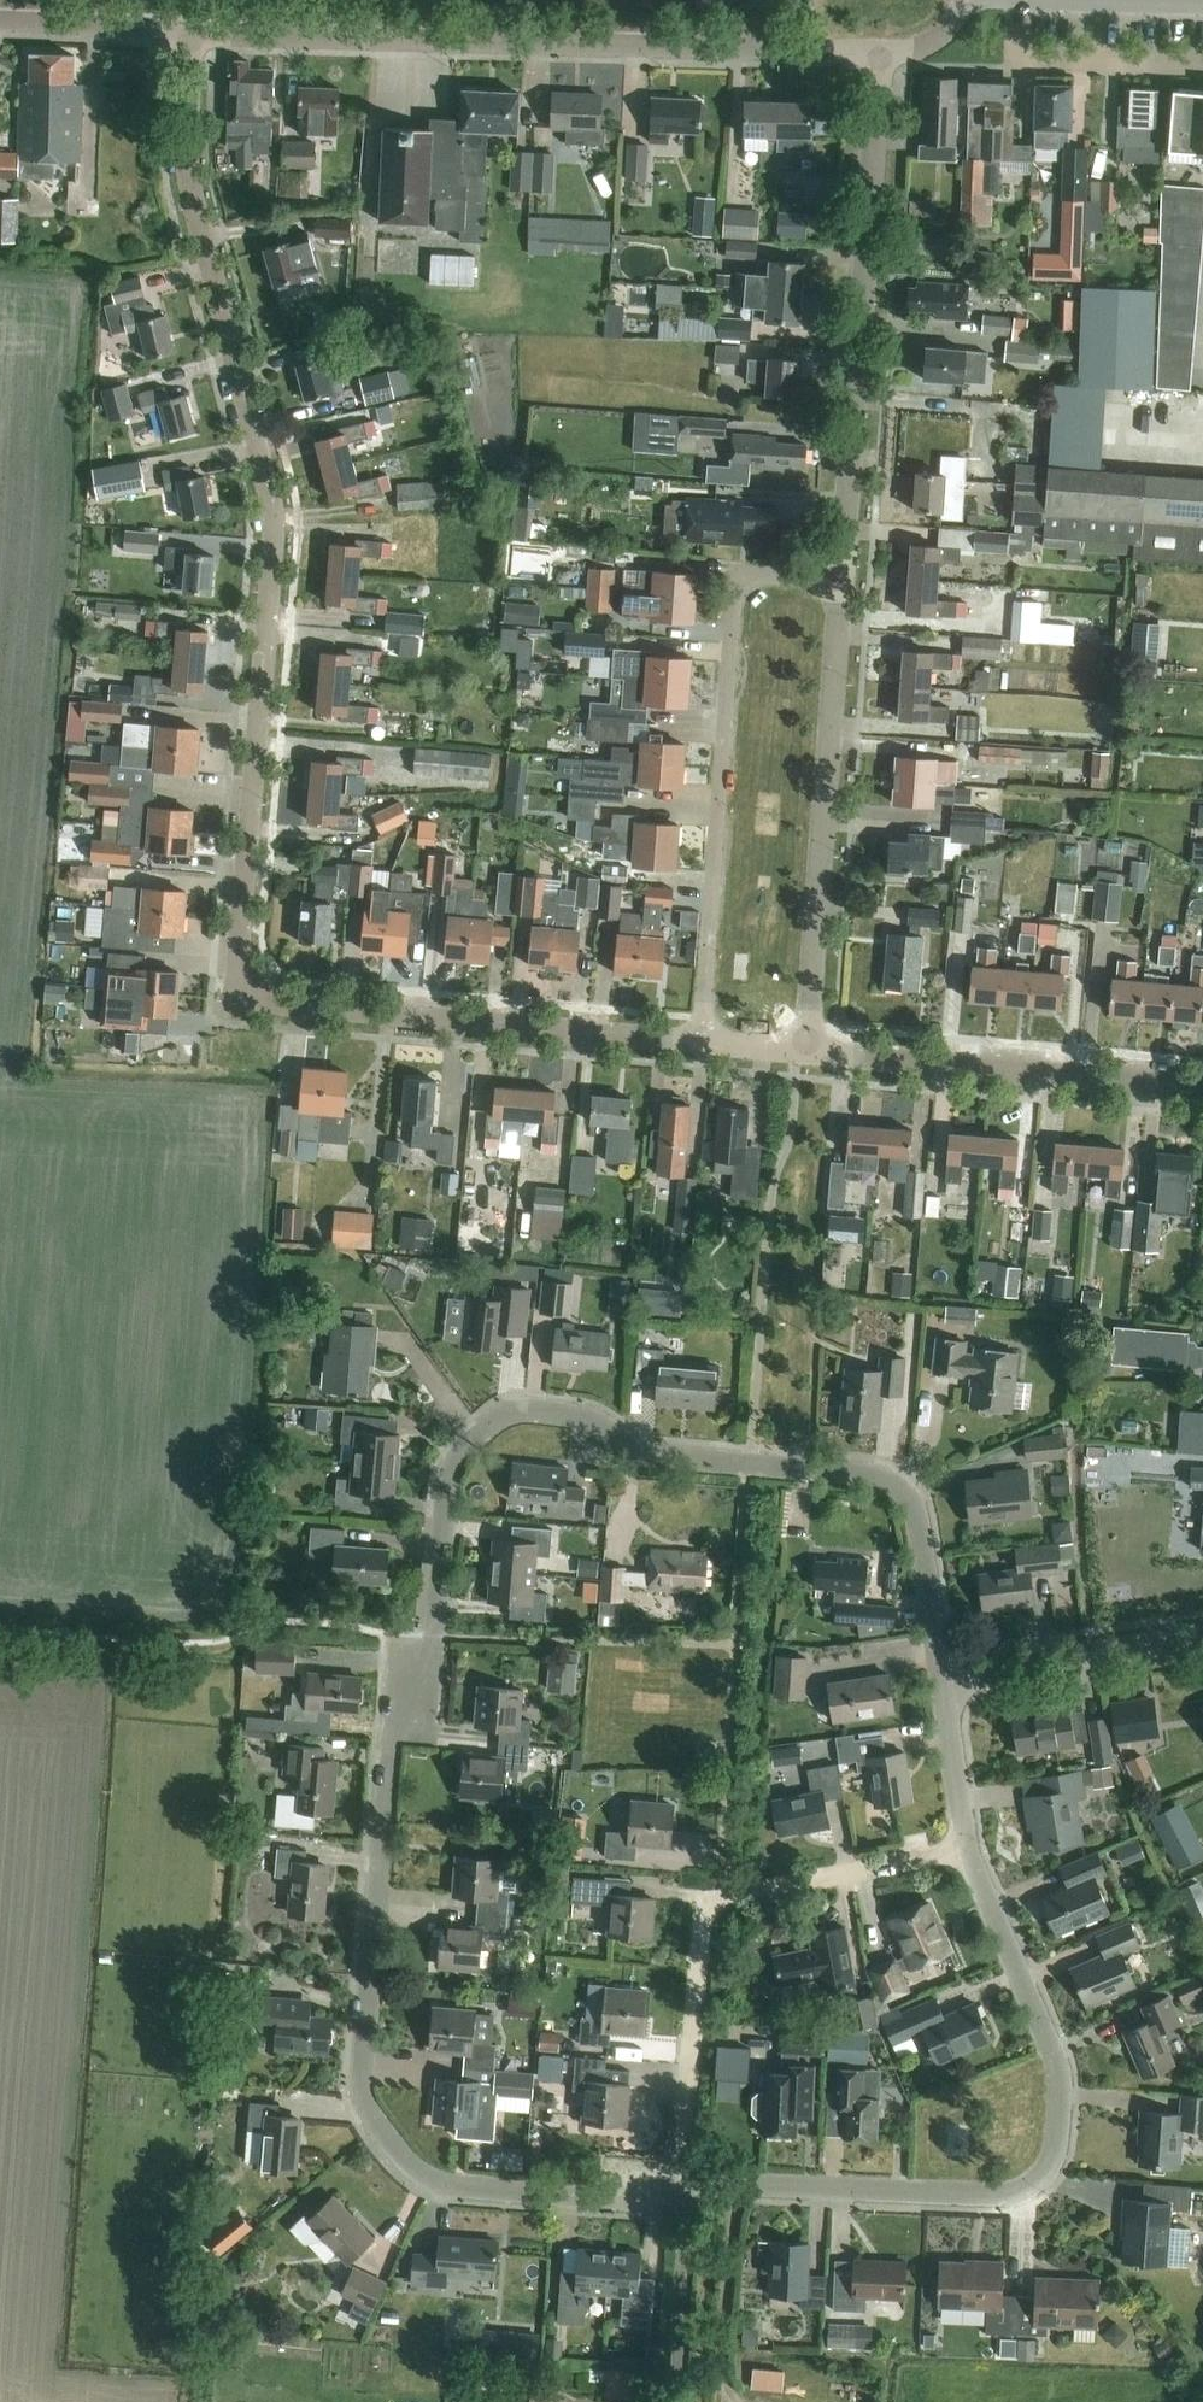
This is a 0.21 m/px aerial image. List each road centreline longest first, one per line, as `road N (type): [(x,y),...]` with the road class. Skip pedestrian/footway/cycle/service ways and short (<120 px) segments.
road 1 (residential): [(683,2183),(582,2197),(451,2185),(397,2153),(367,2101),(362,2061),(392,1727),(424,1704),(451,1466),(495,1418),(541,1408),(594,1420),(666,1455),(881,1478),(917,1519),(946,1678)]
road 2 (residential): [(699,1042),(277,1002),(249,985),(237,960),(282,505),(188,181),(187,31)]
road 3 (residential): [(683,2183),(1004,2196),(1027,2190),(1042,2174),(1059,2085),(1054,2056),(965,1843)]
road 4 (residential): [(864,51),(187,31)]
road 5 (residential): [(699,1042),(733,579),(847,582)]
road 6 (residential): [(683,2183),(705,1914),(739,1894),(965,1843)]
road 7 (residential): [(847,582),(864,51)]
road 8 (residential): [(805,1051),(847,582)]
road 9 (residential): [(1202,1090),(805,1051)]
road 10 (residential): [(946,1678),(1202,1637)]
road 11 (residential): [(1018,0),(1016,67),(1202,70)]
road 12 (residential): [(187,31),(0,24)]
road 13 (residential): [(965,1843),(946,1678)]
road 14 (residential): [(864,51),(913,49),(942,37),(964,0)]

